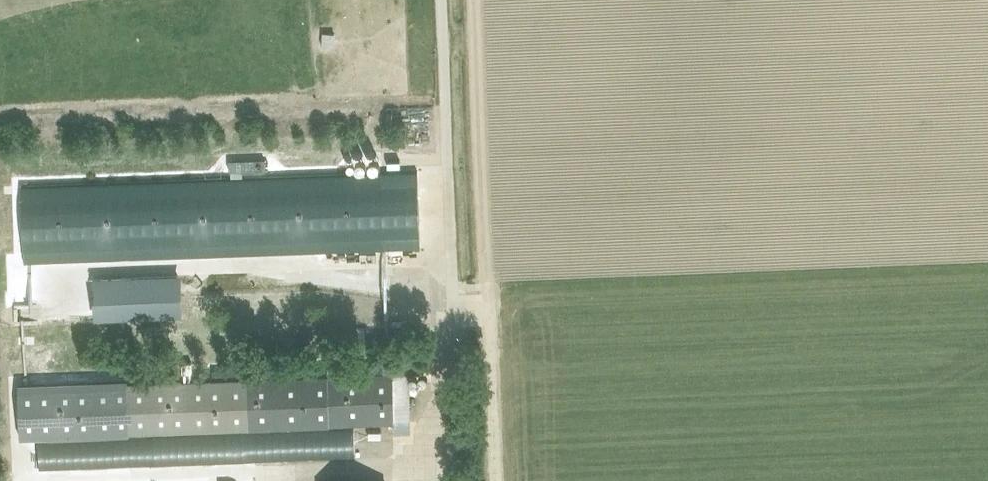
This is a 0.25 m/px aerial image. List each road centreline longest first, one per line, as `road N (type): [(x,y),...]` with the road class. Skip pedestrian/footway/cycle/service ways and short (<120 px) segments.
road 1 (track): [(453,334),(441,0)]
road 2 (track): [(496,480),(489,305),(452,306)]

